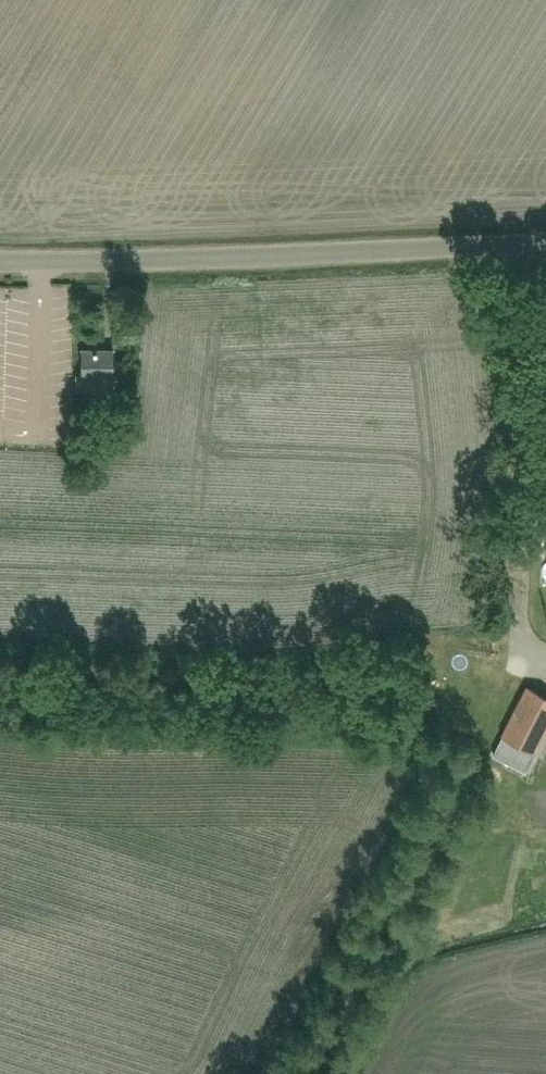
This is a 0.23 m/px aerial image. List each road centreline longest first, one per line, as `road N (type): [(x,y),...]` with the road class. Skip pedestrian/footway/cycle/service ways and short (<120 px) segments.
road 1 (unclassified): [(545,246),(0,262)]

